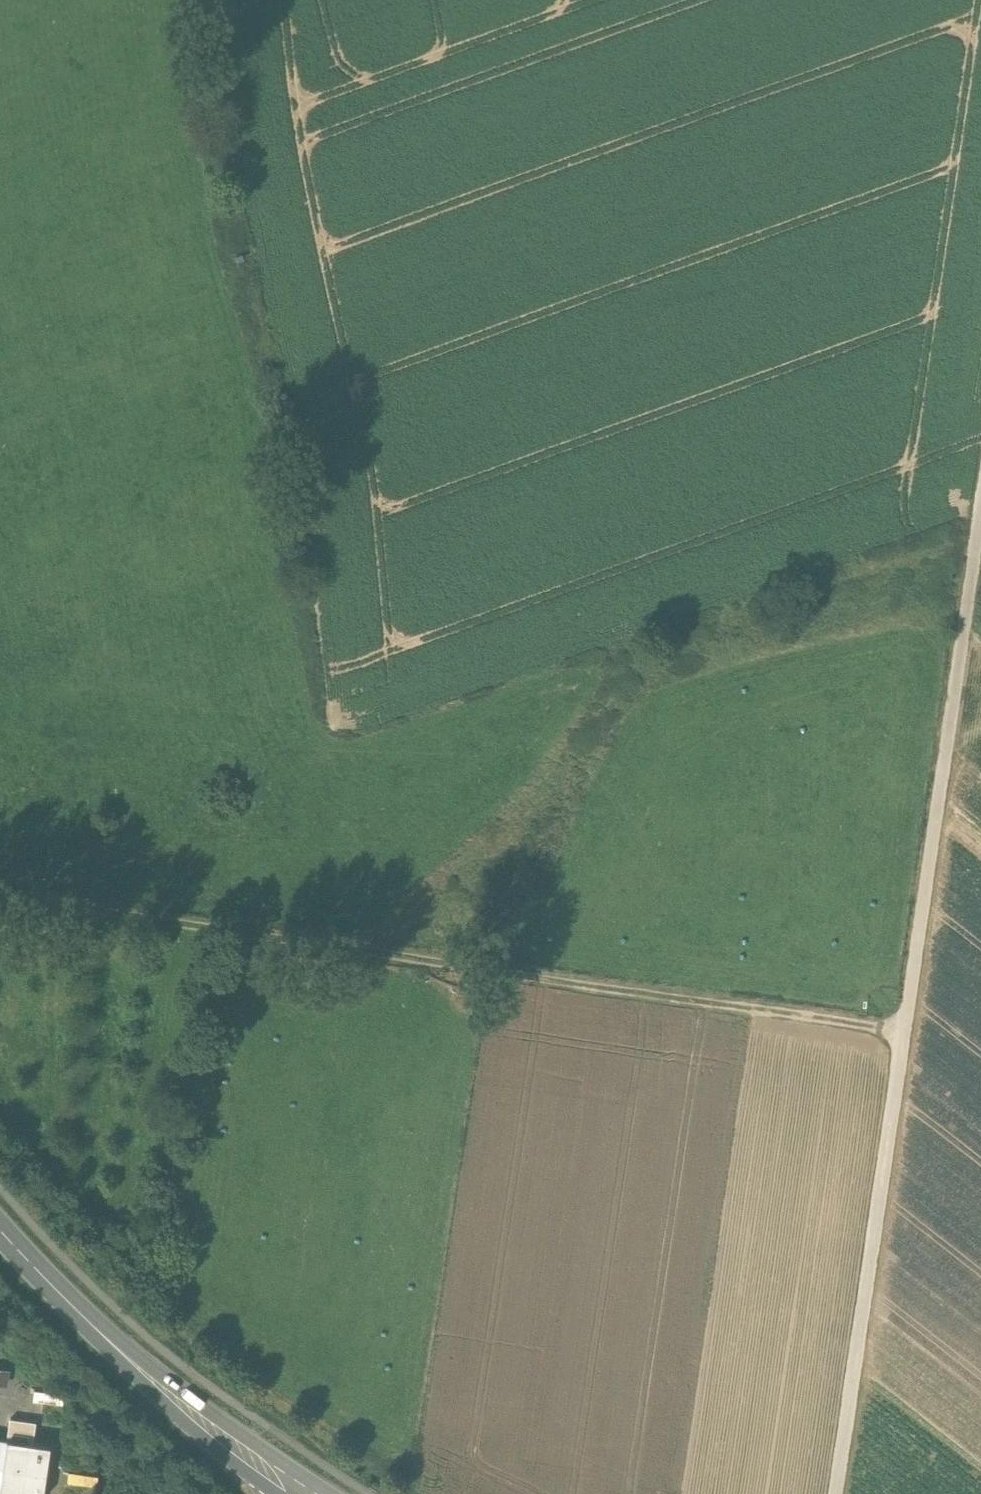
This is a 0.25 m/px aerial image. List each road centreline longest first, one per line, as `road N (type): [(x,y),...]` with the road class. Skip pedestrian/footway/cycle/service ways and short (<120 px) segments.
road 1 (track): [(836,1493),(980,512)]
road 2 (track): [(0,898),(903,1029)]
road 3 (secondary): [(324,1493),(198,1404),(31,1263)]
road 4 (secondary): [(31,1263),(163,1403),(282,1493)]

